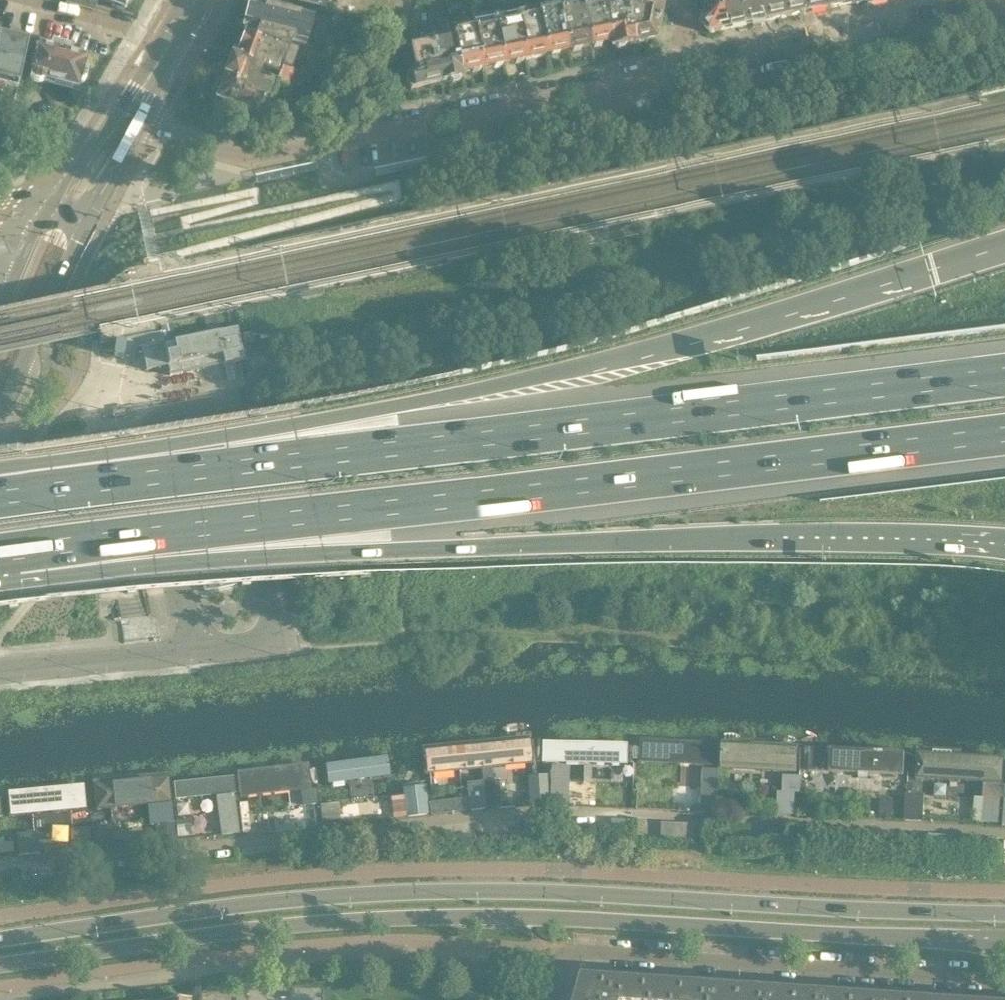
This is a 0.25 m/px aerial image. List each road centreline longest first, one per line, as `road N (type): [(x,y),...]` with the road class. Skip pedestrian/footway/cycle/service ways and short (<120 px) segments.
road 1 (motorway): [(1004,246),(600,364),(297,425),(0,473)]
road 2 (motorway): [(1004,377),(0,504)]
road 3 (secondary): [(0,966),(294,926),(451,918),(1004,947)]
road 4 (secondary): [(1004,913),(434,891),(309,898),(0,939)]
road 5 (residential): [(0,866),(453,821),(663,819),(1004,834)]
road 6 (motorway): [(17,555),(1004,435)]
road 7 (motorway): [(17,555),(324,555),(715,537),(1004,545)]
road 8 (residential): [(677,74),(253,157),(134,134)]
road 9 (residential): [(569,954),(1004,979)]
road 10 (residential): [(677,74),(723,84),(904,48),(965,13),(1004,4)]
road 11 (tertiary): [(0,414),(90,220)]

